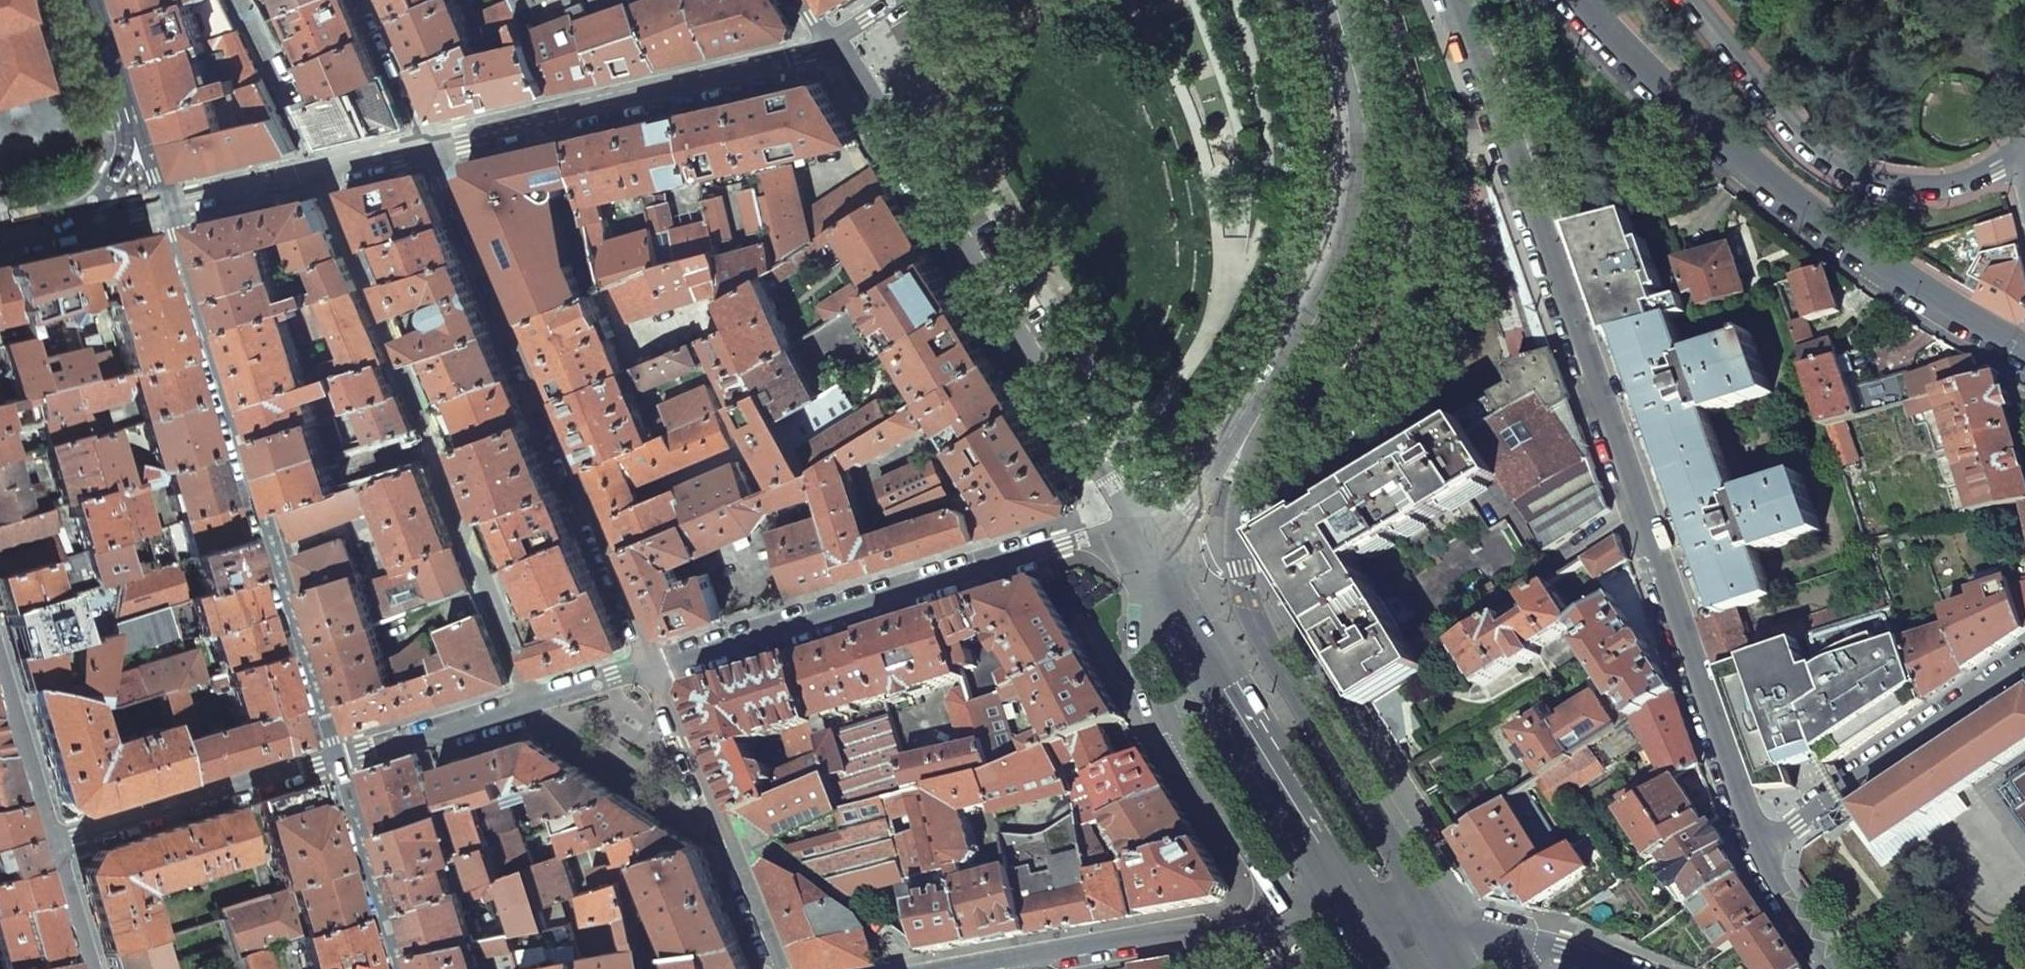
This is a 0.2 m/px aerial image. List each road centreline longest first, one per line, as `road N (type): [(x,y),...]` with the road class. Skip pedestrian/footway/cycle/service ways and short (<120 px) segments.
road 1 (residential): [(1757,847),(1456,0)]
road 2 (residential): [(1148,555),(832,46)]
road 3 (residential): [(163,202),(333,758)]
road 4 (residential): [(1582,0),(1736,155),(1864,253),(2024,350)]
road 5 (residential): [(654,663),(432,145)]
road 6 (residential): [(1148,555),(1076,535),(654,663)]
road 7 (secondary): [(1229,470),(1340,271),(1359,192),(1361,135),(1333,0)]
road 8 (secondary): [(1432,918),(1247,606),(1229,470)]
road 9 (residential): [(832,46),(432,145)]
road 10 (secondary): [(1361,904),(1148,555)]
road 11 (residential): [(2021,161),(1932,188),(1865,175),(1826,155),(1698,0)]
road 12 (residential): [(1148,555),(1145,658),(1162,715),(1266,916)]
road 13 (residential): [(779,968),(654,663)]
road 14 (residential): [(2024,658),(1757,847)]
road 15 (residential): [(965,968),(1266,916)]
road 16 (residential): [(333,758),(50,840)]
road 17 (residential): [(432,145),(163,202)]
road 18 (residential): [(333,758),(397,968)]
road 19 (residential): [(533,699),(333,758)]
road 20 (tertiary): [(1432,918),(1559,945),(1614,968)]
road 21 (residential): [(50,840),(0,674)]
road 22 (residential): [(432,145),(371,0)]
road 23 (residential): [(127,102),(117,170),(51,227)]
road 24 (residential): [(1834,968),(1757,847)]
road 25 (residential): [(90,968),(50,840)]
road 26 (residential): [(533,699),(654,663)]

